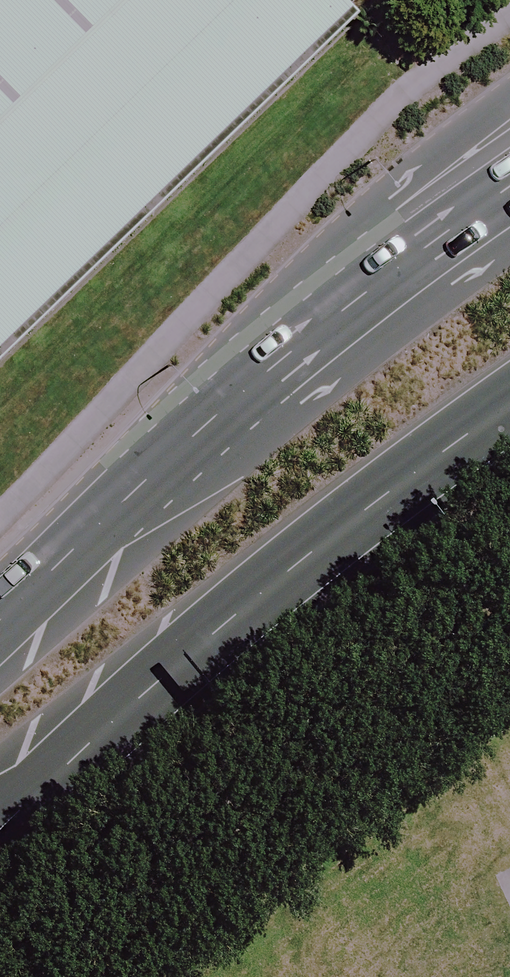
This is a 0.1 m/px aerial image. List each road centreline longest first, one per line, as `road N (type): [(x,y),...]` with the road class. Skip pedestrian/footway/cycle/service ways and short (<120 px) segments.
road 1 (primary): [(0,619),(351,303),(509,186)]
road 2 (primary): [(509,407),(349,521),(0,820)]

